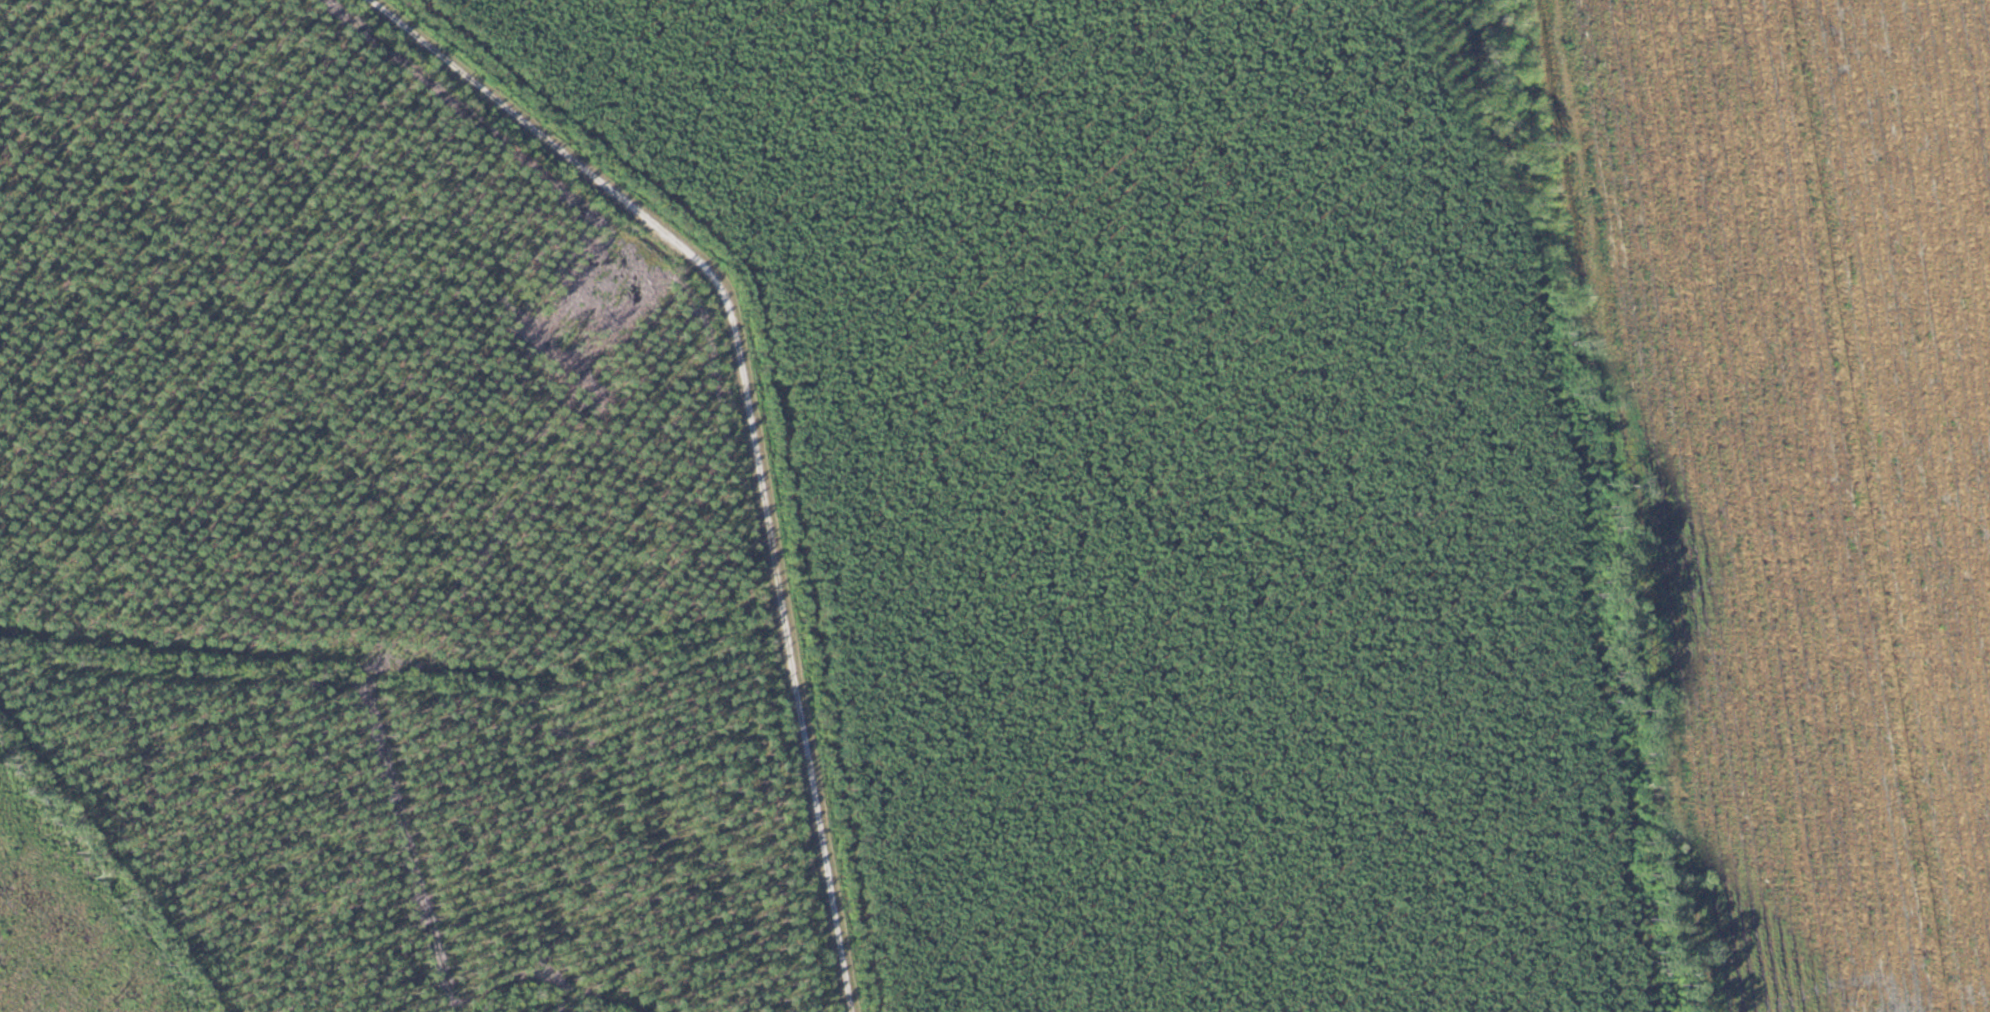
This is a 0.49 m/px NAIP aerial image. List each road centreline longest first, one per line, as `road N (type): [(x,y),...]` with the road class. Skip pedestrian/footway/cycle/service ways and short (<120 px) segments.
road 1 (track): [(855,1011),(744,320),(364,0)]

